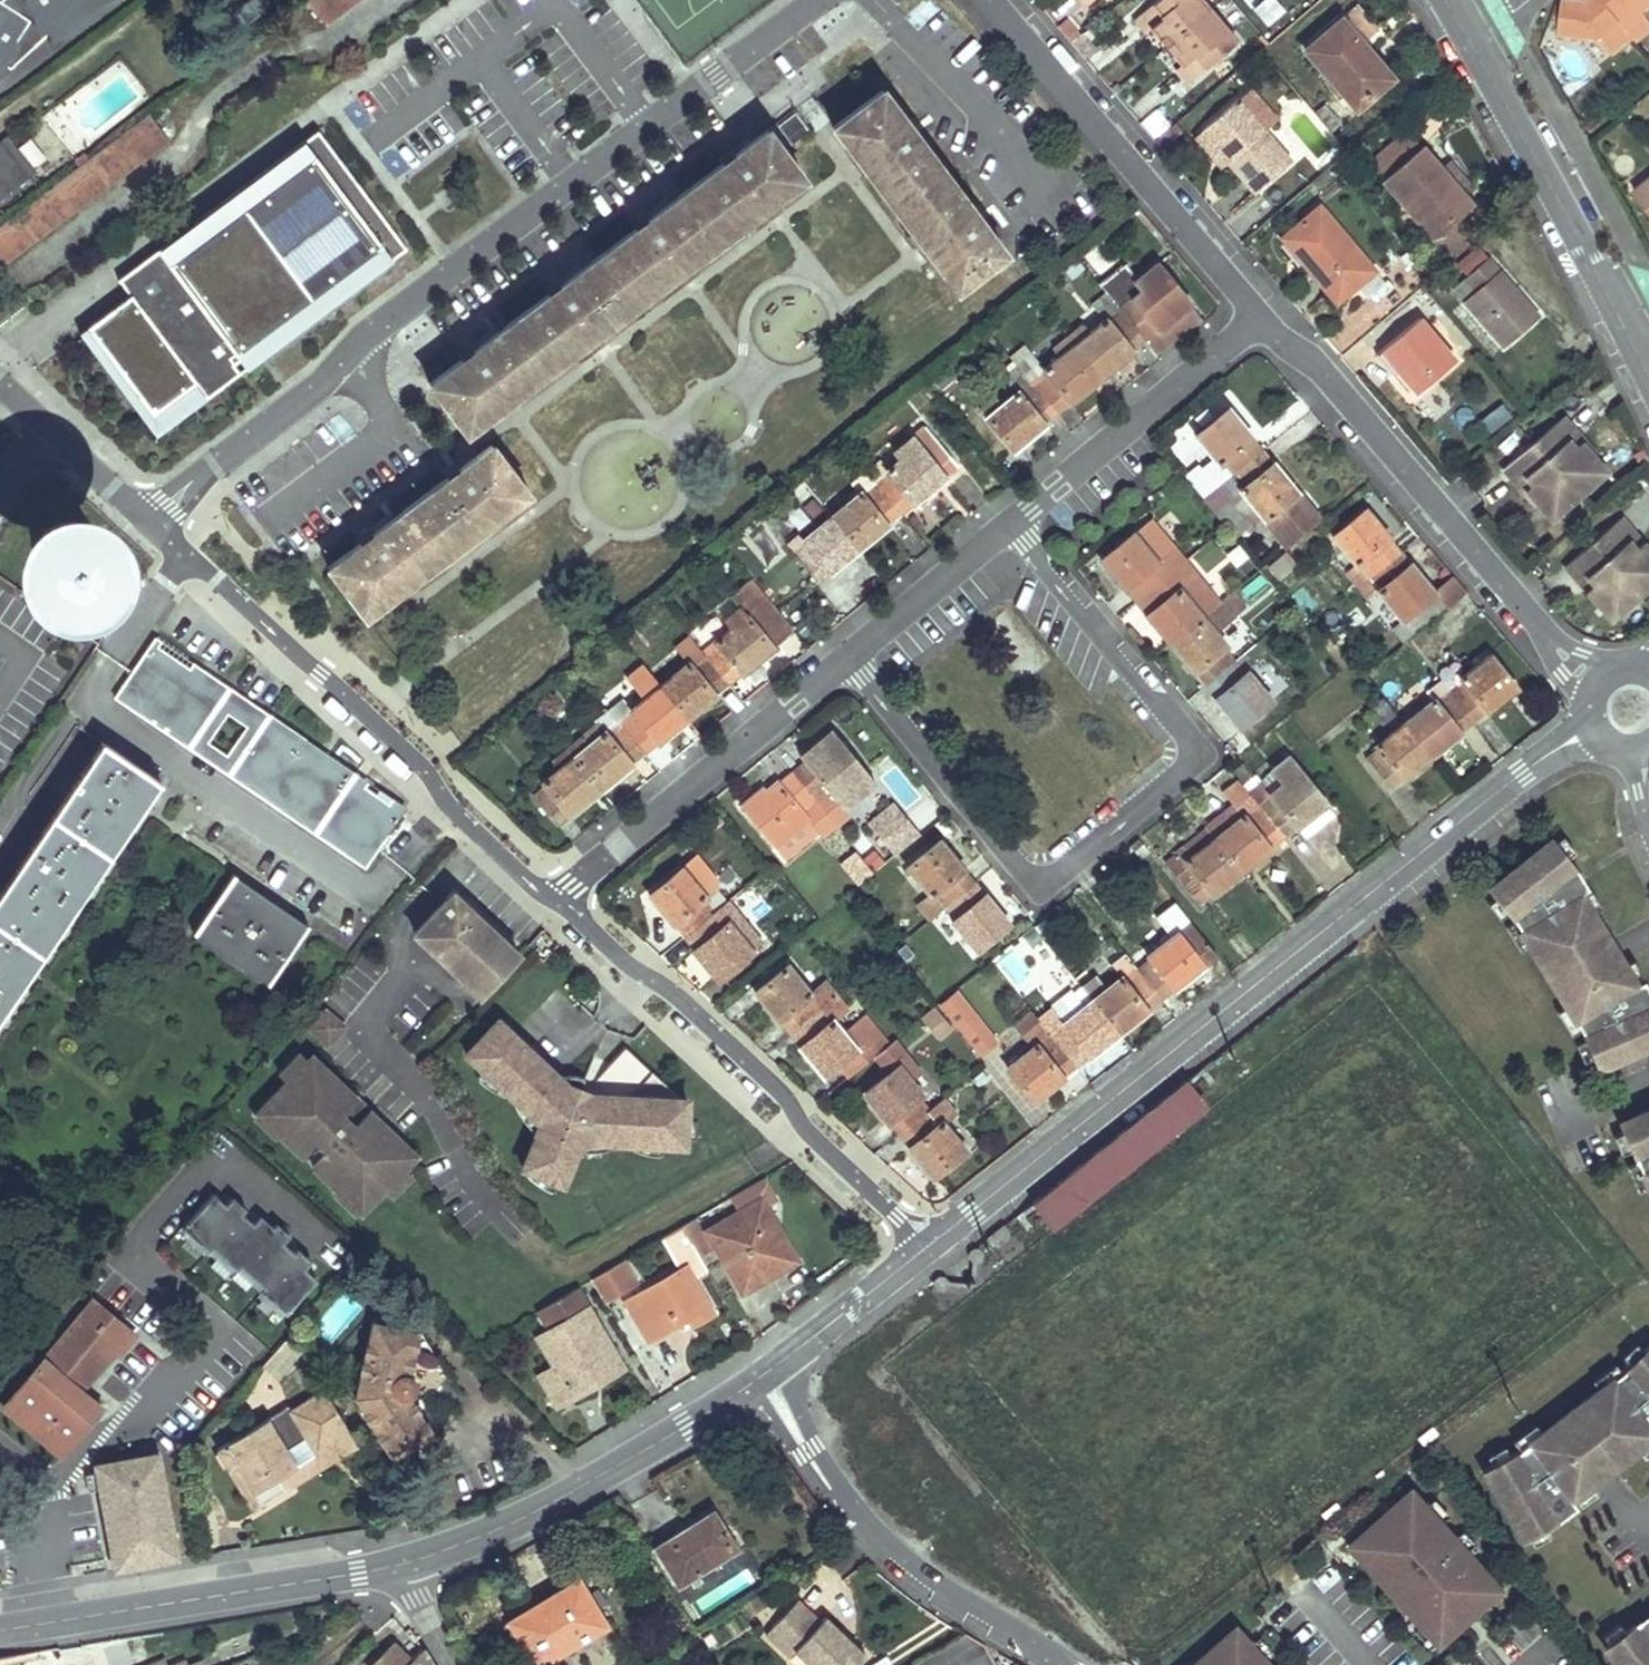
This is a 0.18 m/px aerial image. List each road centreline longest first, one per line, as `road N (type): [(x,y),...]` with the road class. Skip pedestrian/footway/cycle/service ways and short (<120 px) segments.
road 1 (residential): [(155,529),(215,464),(317,387),(391,315),(821,0)]
road 2 (secondary): [(1594,729),(1525,772),(931,1246)]
road 3 (residential): [(848,661),(1016,875),(1033,887),(1061,876),(1193,755),(1011,526)]
road 4 (residential): [(183,555),(558,900)]
road 5 (residential): [(558,900),(931,1246)]
road 6 (residential): [(1060,1664),(880,1540),(763,1376)]
road 7 (residential): [(1263,315),(1538,627)]
road 8 (secondary): [(407,1563),(0,1634)]
road 9 (residential): [(998,0),(1263,315)]
road 10 (secondary): [(763,1376),(499,1531),(407,1563)]
road 11 (residential): [(848,661),(558,900)]
road 12 (residential): [(1263,315),(1011,526)]
road 13 (residential): [(1464,35),(1622,323)]
road 14 (secondary): [(931,1246),(763,1376)]
road 15 (residential): [(1011,526),(848,661)]
road 16 (residential): [(155,529),(0,385)]

